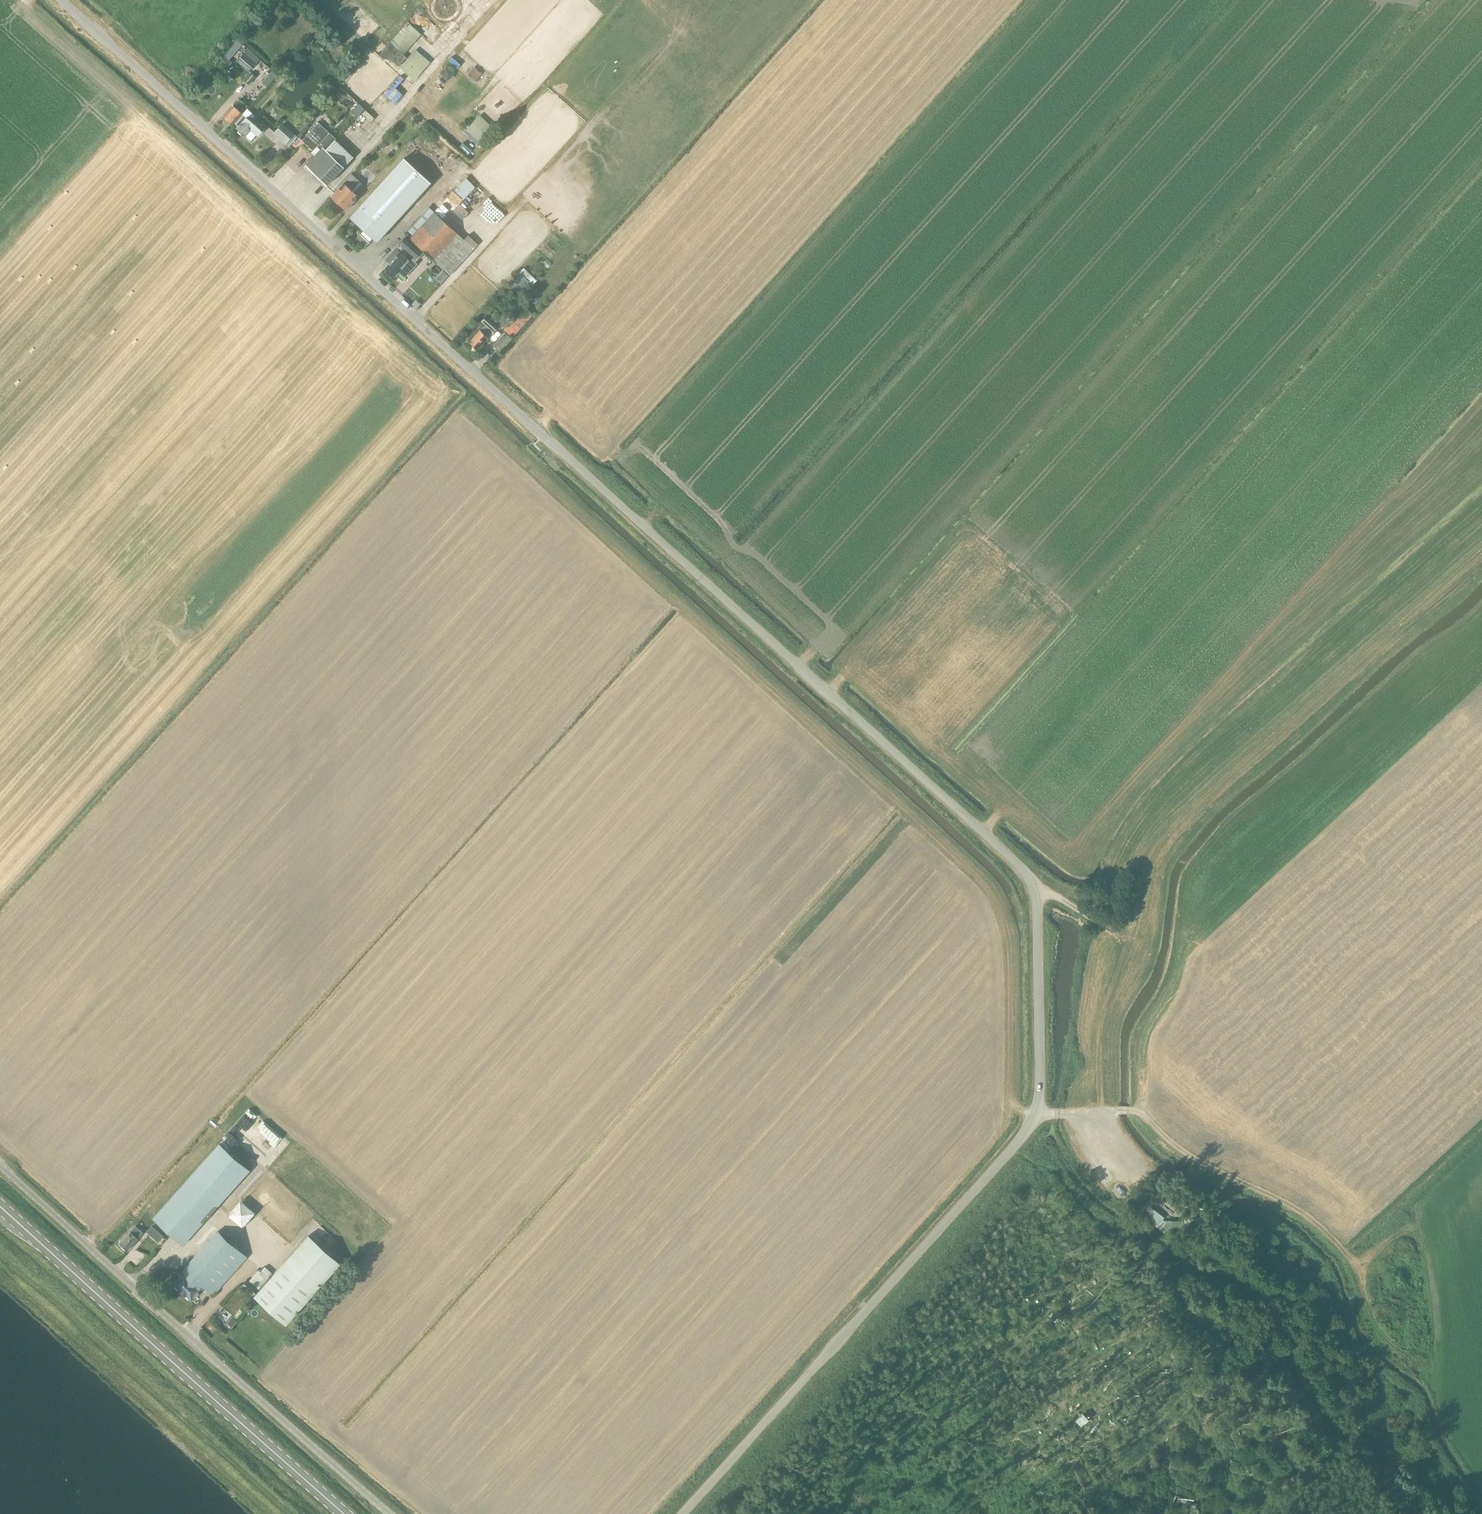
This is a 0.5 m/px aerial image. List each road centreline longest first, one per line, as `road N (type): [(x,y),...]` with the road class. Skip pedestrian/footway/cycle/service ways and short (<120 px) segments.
road 1 (unclassified): [(681,1513),(1026,1132),(1037,1110),(1037,896),(992,842),(62,0)]
road 2 (track): [(1481,551),(1169,834),(1148,865),(1128,934),(1114,937)]
road 3 (unclassified): [(391,1513),(0,1166)]
road 4 (primary): [(343,1513),(0,1207)]
road 5 (track): [(0,1258),(287,1513)]
road 6 (track): [(1358,1264),(1302,1212),(1178,1148),(1134,1108),(1037,1110)]
road 7 (track): [(1096,1112),(1100,1029),(1123,955),(1113,935),(1055,896),(1037,896)]
road 8 (track): [(1405,1222),(1358,1264),(1376,1327),(1429,1377)]

